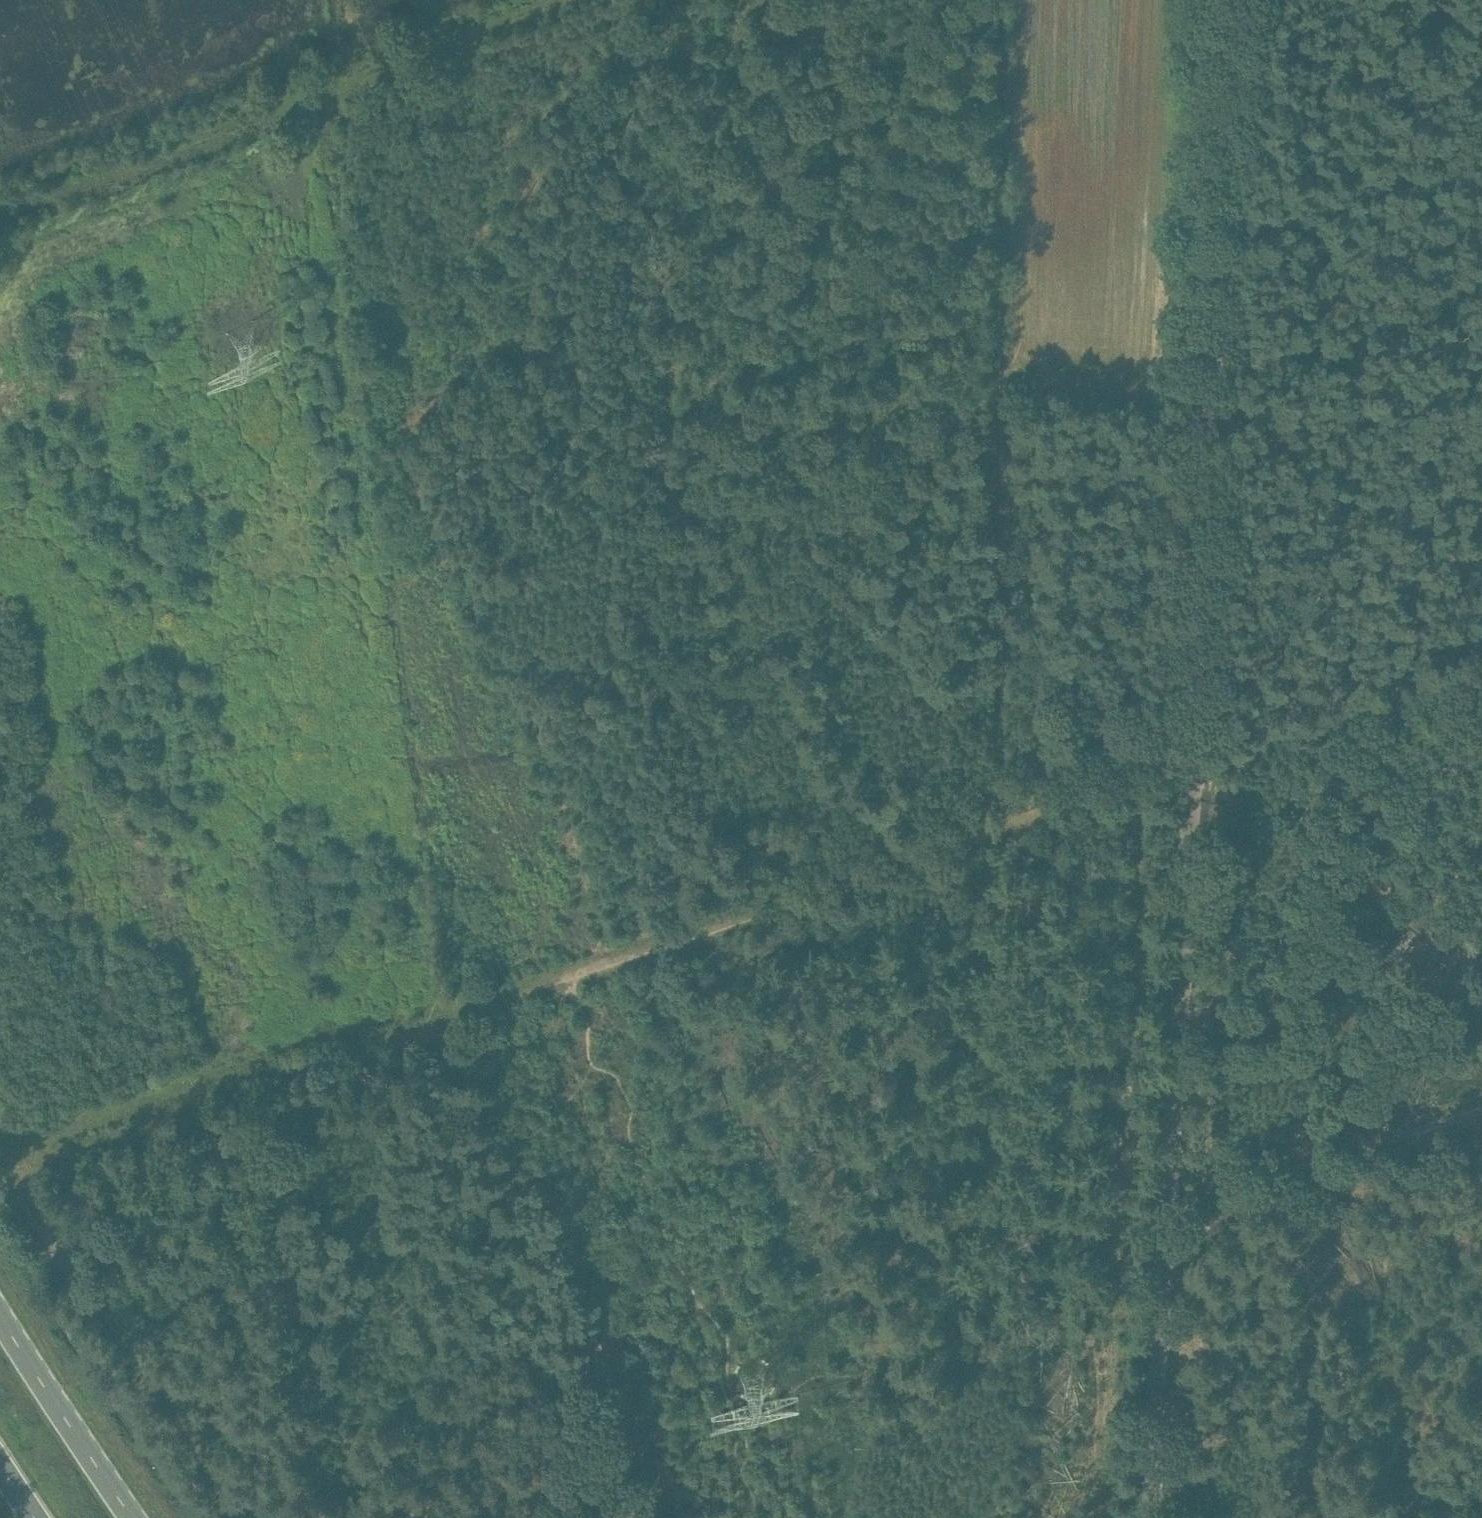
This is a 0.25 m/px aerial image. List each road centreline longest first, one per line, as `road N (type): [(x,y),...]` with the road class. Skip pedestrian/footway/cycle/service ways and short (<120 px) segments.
road 1 (unclassified): [(1137,1517),(1192,624),(1209,0)]
road 2 (track): [(965,842),(216,1101)]
road 3 (track): [(1481,663),(965,842)]
road 4 (primary): [(144,1517),(0,1300)]
road 5 (track): [(547,0),(343,79)]

